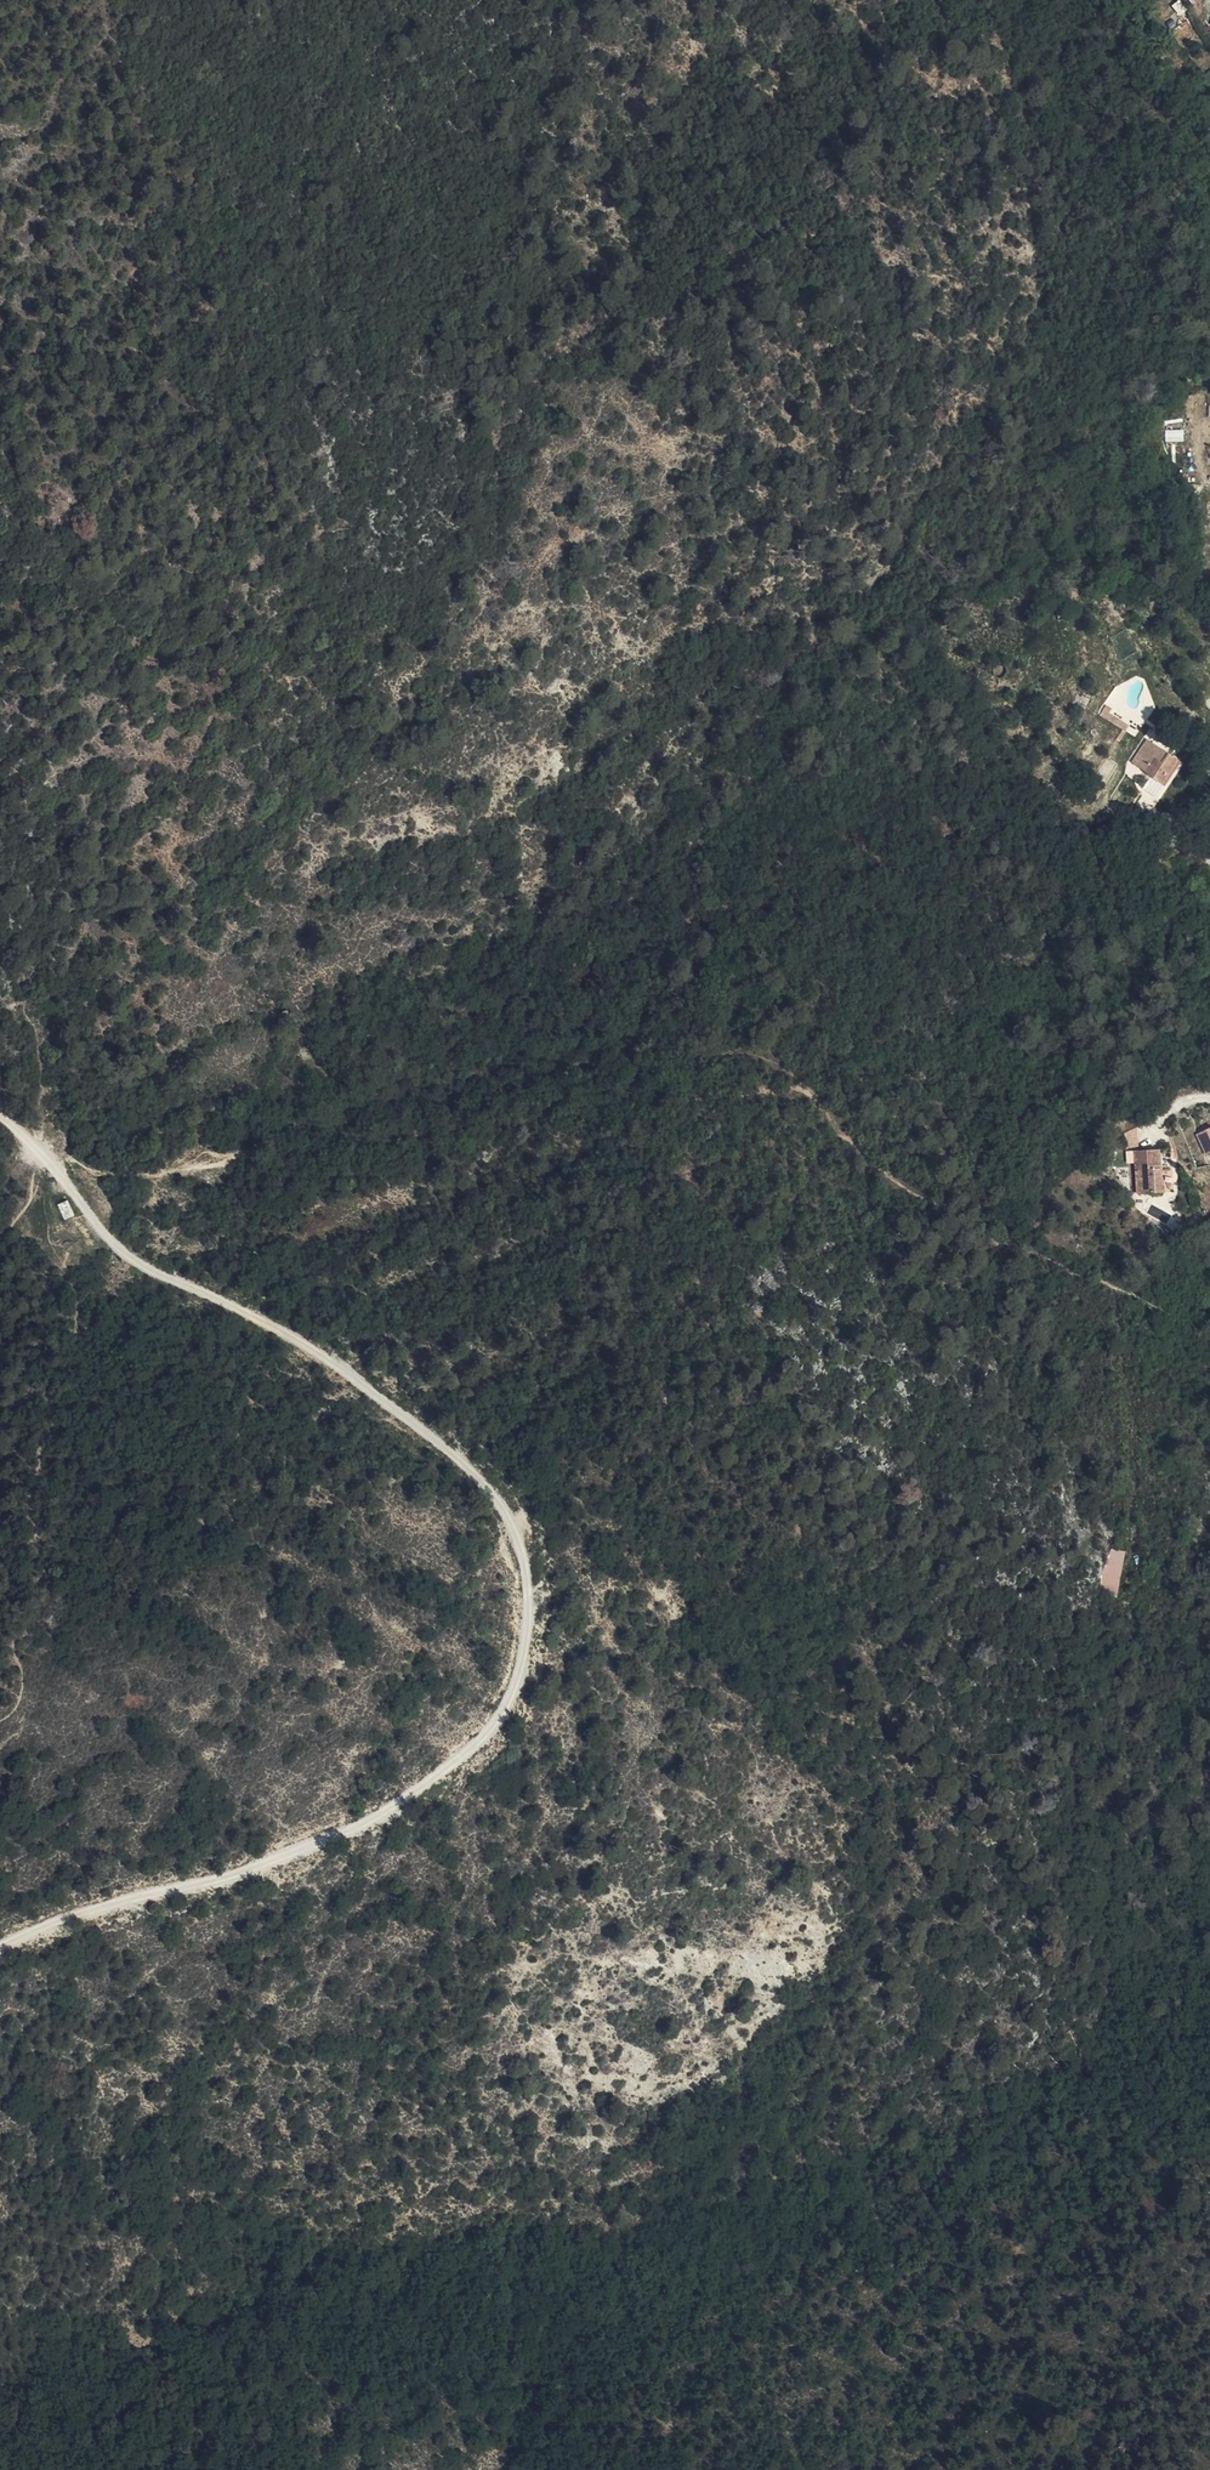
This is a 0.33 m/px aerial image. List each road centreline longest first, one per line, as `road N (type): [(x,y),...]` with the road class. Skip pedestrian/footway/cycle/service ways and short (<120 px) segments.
road 1 (track): [(40,1155),(107,1239),(277,1327),(447,1448),(501,1507),(518,1541),(528,1616),(523,1662),(505,1708),(468,1752),(391,1807),(305,1848),(0,1943)]

